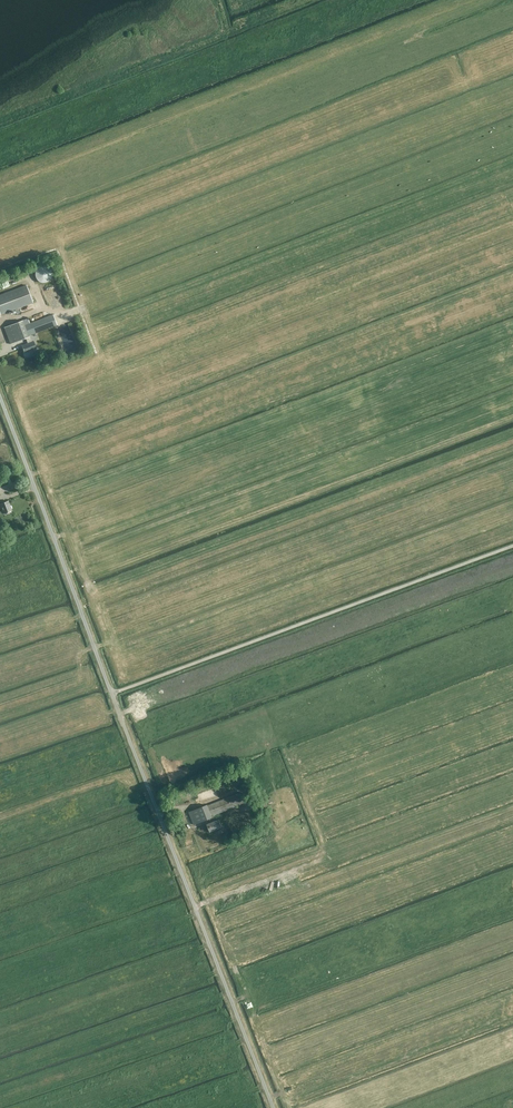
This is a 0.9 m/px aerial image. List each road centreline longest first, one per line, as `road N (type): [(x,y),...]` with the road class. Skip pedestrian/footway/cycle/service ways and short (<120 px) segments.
road 1 (unclassified): [(273,1107),(111,694)]
road 2 (unclassified): [(111,694),(512,546)]
road 3 (unclassified): [(111,694),(0,400)]

